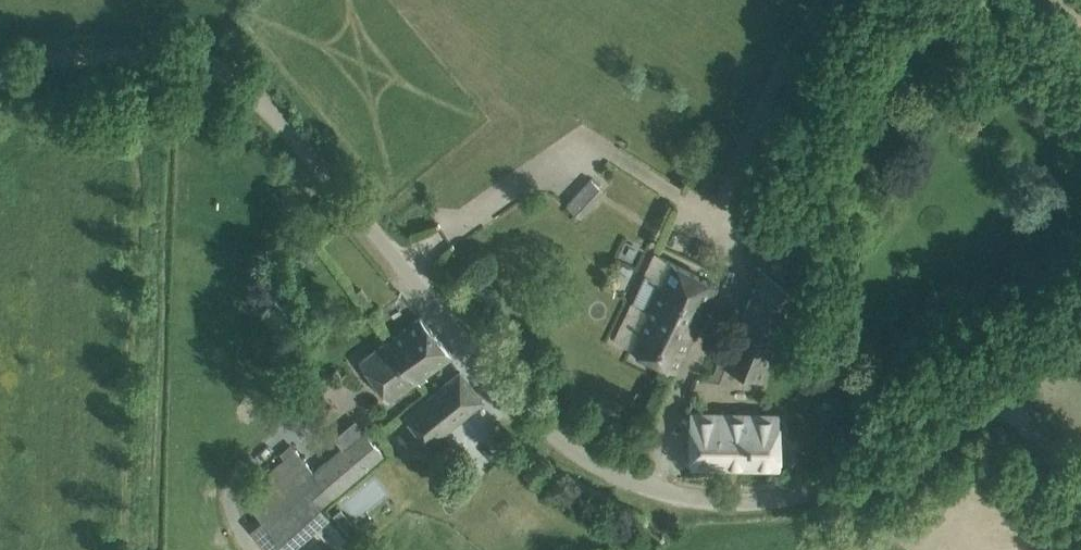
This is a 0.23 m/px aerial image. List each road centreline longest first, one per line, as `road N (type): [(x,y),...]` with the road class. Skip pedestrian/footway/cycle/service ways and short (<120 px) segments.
road 1 (unclassified): [(160,54),(232,73),(519,404),(561,442),(627,481),(696,501),(818,491),(886,462),(994,396)]
road 2 (unclassified): [(160,54),(0,62)]
road 3 (unclassified): [(1080,478),(994,396)]

